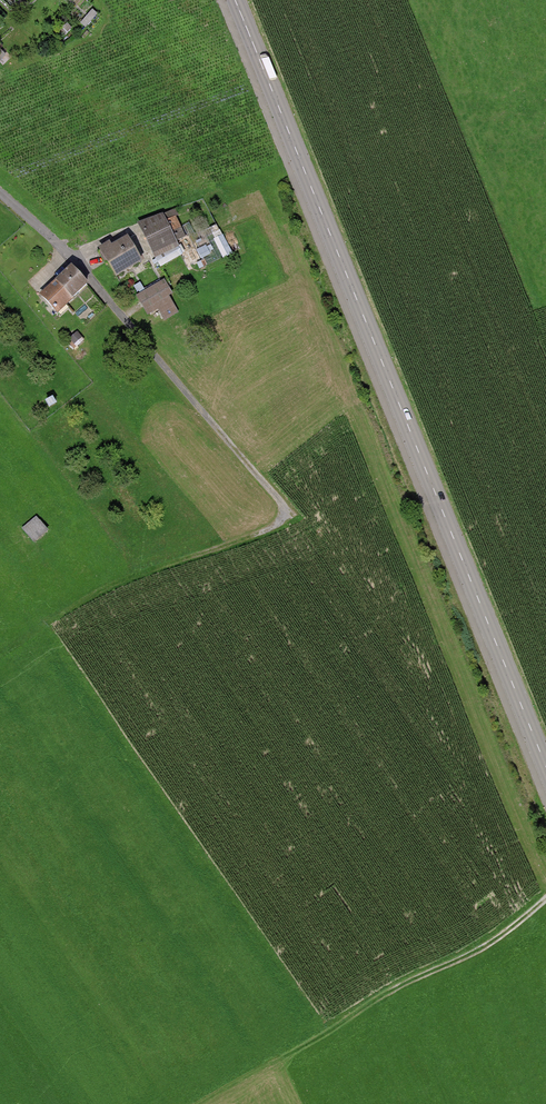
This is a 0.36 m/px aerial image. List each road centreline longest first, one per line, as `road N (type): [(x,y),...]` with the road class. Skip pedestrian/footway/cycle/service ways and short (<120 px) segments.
road 1 (residential): [(234,0),(545,765)]
road 2 (track): [(0,659),(87,597),(282,521),(284,505),(124,316)]
road 3 (track): [(545,899),(475,952),(395,989),(198,1103)]
road 4 (residential): [(124,316),(83,260),(0,193)]

